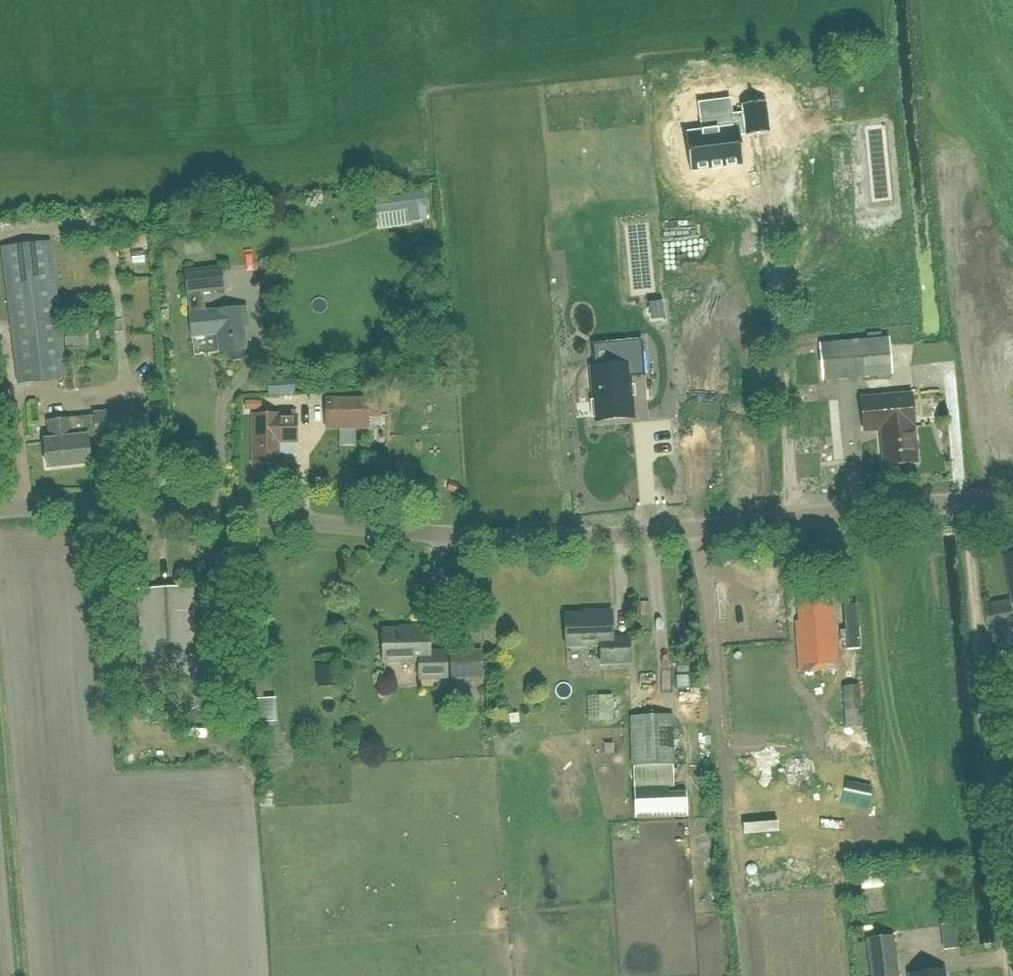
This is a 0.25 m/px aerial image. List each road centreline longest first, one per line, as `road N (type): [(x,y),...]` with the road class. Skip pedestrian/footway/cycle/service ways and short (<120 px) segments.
road 1 (unclassified): [(0,513),(194,514),(460,538),(618,537),(1012,495)]
road 2 (track): [(965,500),(1010,975)]
road 3 (track): [(766,209),(795,518)]

